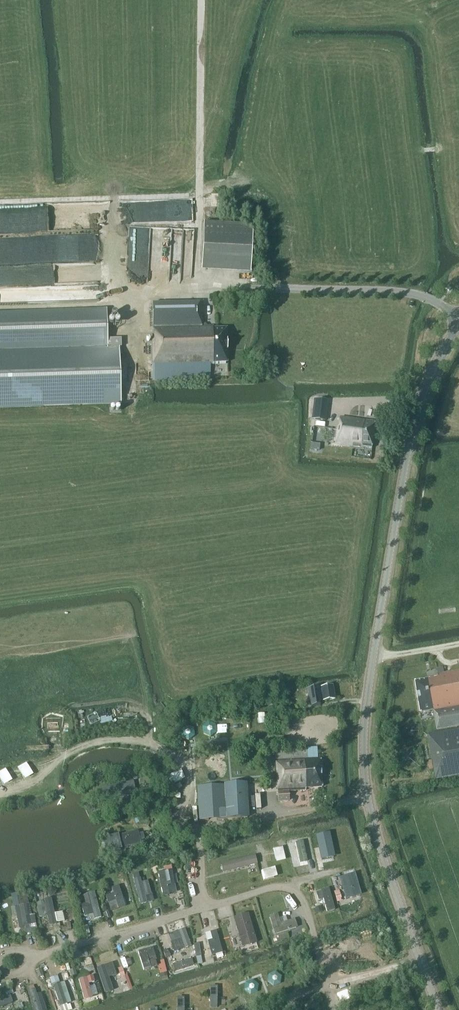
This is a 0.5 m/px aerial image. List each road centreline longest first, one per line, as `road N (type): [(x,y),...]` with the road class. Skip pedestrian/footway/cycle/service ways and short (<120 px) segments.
road 1 (secondary): [(418,960),(379,850),(363,741),(411,435),(458,325)]
road 2 (unclassified): [(418,960),(369,977),(334,974),(287,890),(204,907)]
road 3 (unclassified): [(33,956),(204,907)]

